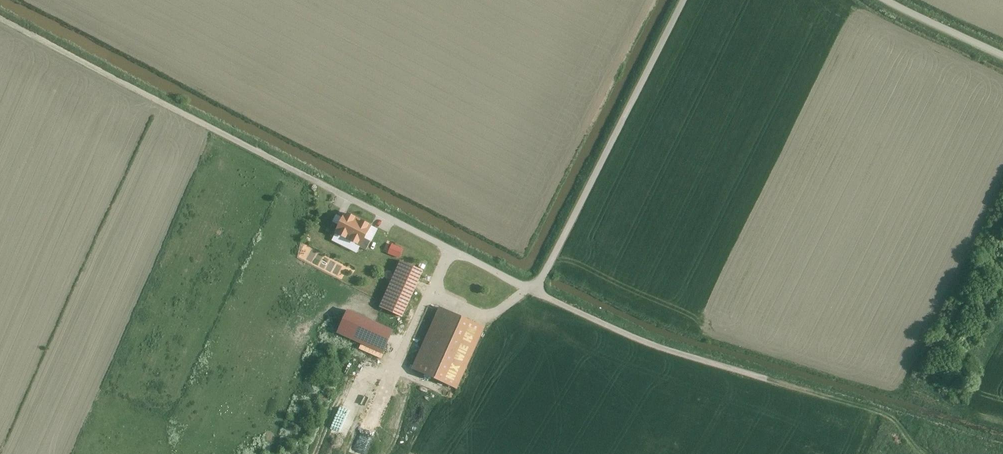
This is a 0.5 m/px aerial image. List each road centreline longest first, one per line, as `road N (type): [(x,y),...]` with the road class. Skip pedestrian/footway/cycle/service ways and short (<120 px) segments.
road 1 (unclassified): [(536,293),(0,18)]
road 2 (unclassified): [(536,293),(973,453)]
road 3 (unclassified): [(686,0),(536,293)]
road 4 (unclassified): [(1002,57),(885,0)]

